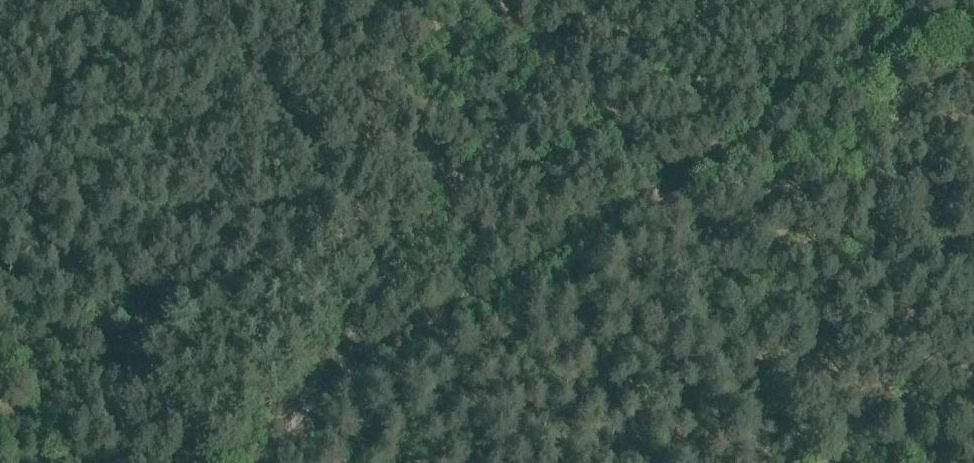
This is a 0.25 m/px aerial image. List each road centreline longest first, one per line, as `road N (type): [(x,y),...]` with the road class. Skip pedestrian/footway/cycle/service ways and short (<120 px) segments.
road 1 (track): [(265,462),(322,392),(940,37),(973,35)]
road 2 (track): [(199,0),(384,290),(322,392)]
road 3 (track): [(384,290),(615,0)]

